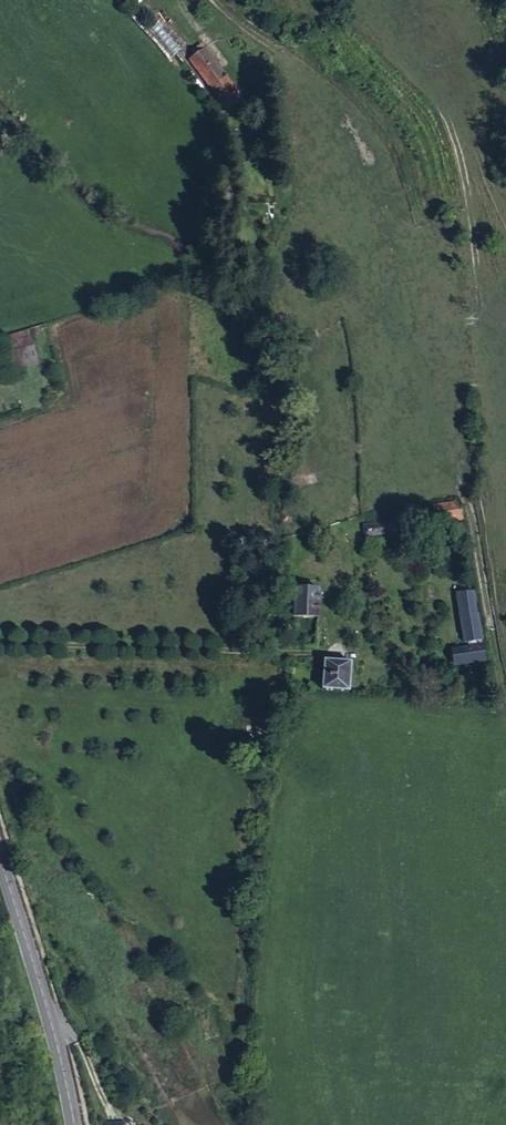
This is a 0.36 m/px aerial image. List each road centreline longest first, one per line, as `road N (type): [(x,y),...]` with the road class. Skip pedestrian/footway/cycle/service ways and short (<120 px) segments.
road 1 (tertiary): [(0,863),(56,1037),(74,1124)]

